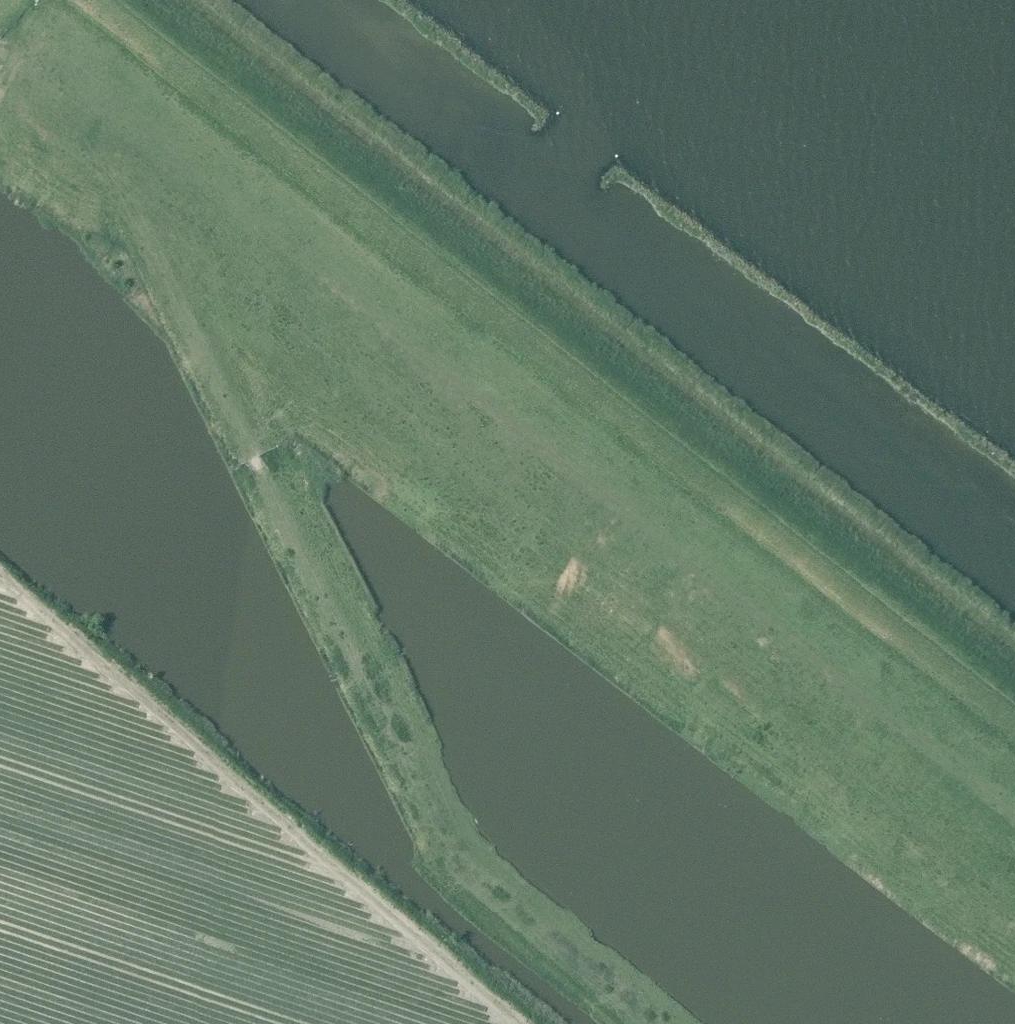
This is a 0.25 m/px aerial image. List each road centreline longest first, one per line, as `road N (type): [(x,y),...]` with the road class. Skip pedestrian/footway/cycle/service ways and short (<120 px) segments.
road 1 (track): [(118,0),(1014,705)]

